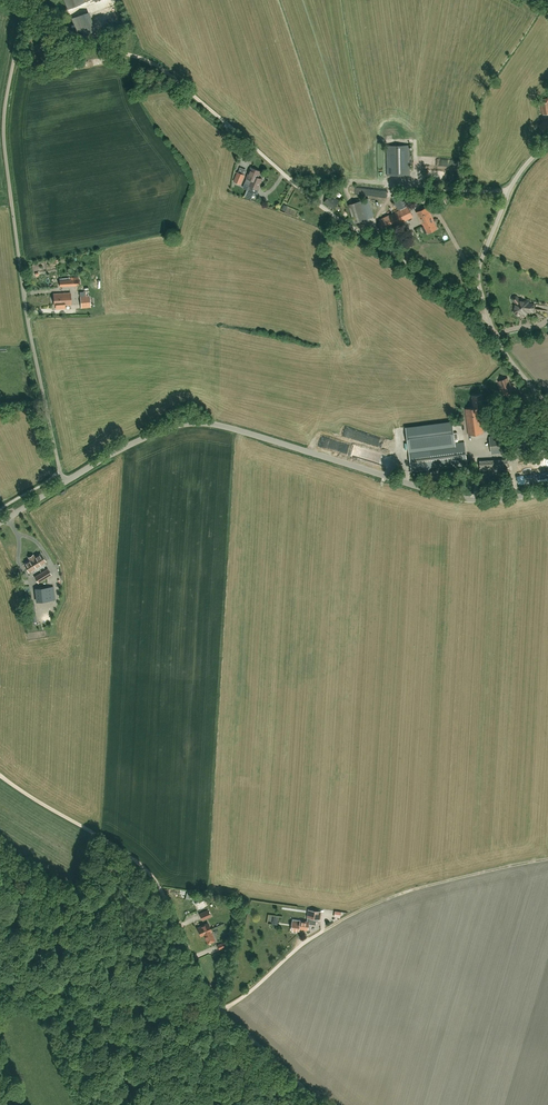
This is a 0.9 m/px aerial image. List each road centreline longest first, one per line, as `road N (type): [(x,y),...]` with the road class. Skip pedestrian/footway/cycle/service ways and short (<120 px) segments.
road 1 (unclassified): [(547,492),(462,498),(196,424),(147,437),(67,482)]
road 2 (unclassified): [(67,482),(36,361),(5,160),(9,83),(27,0)]
road 3 (track): [(220,1010),(299,946),(366,906),(547,857)]
road 4 (unclassified): [(210,997),(150,875),(0,775)]
road 5 (unclassified): [(489,321),(321,206),(240,135)]
road 6 (track): [(24,13),(154,63),(240,135)]
road 7 (track): [(0,984),(51,984),(144,1002),(210,997)]
road 8 (unclassified): [(489,321),(479,266),(518,175),(547,144)]
road 9 (track): [(317,1104),(220,1010)]

